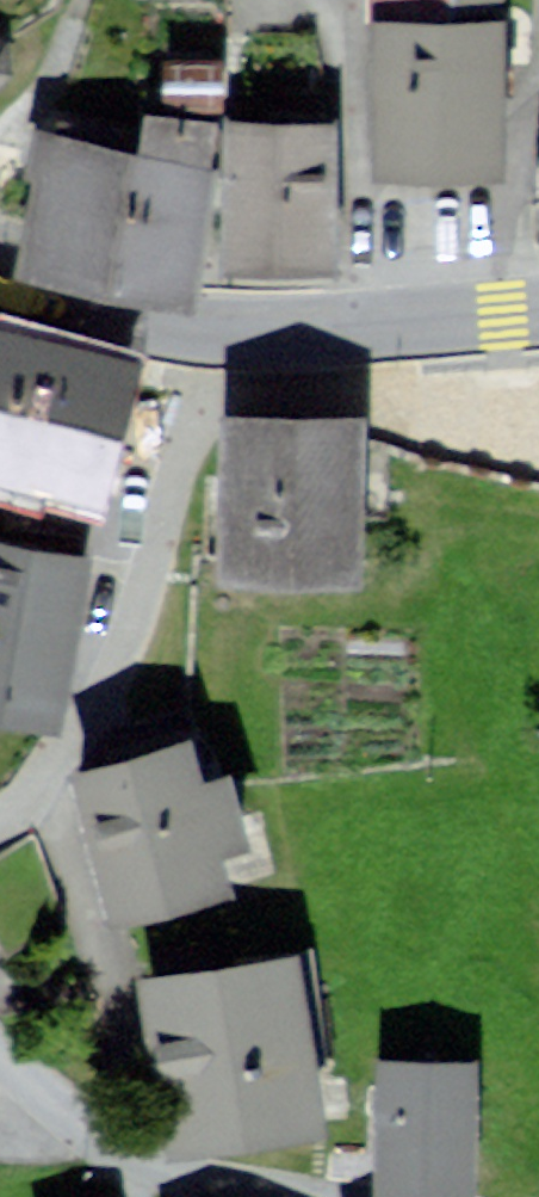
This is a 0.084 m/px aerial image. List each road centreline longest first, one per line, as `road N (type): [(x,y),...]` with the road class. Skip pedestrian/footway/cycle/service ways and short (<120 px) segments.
road 1 (residential): [(0,814),(23,800),(73,736),(123,652),(189,392),(223,390)]
road 2 (residential): [(0,1043),(88,1132),(143,1165),(315,1196)]
road 3 (primary): [(356,326),(204,325),(142,315),(0,272)]
road 4 (residential): [(273,0),(276,23),(339,92),(354,185),(356,326)]
road 5 (primary): [(538,312),(356,326)]

